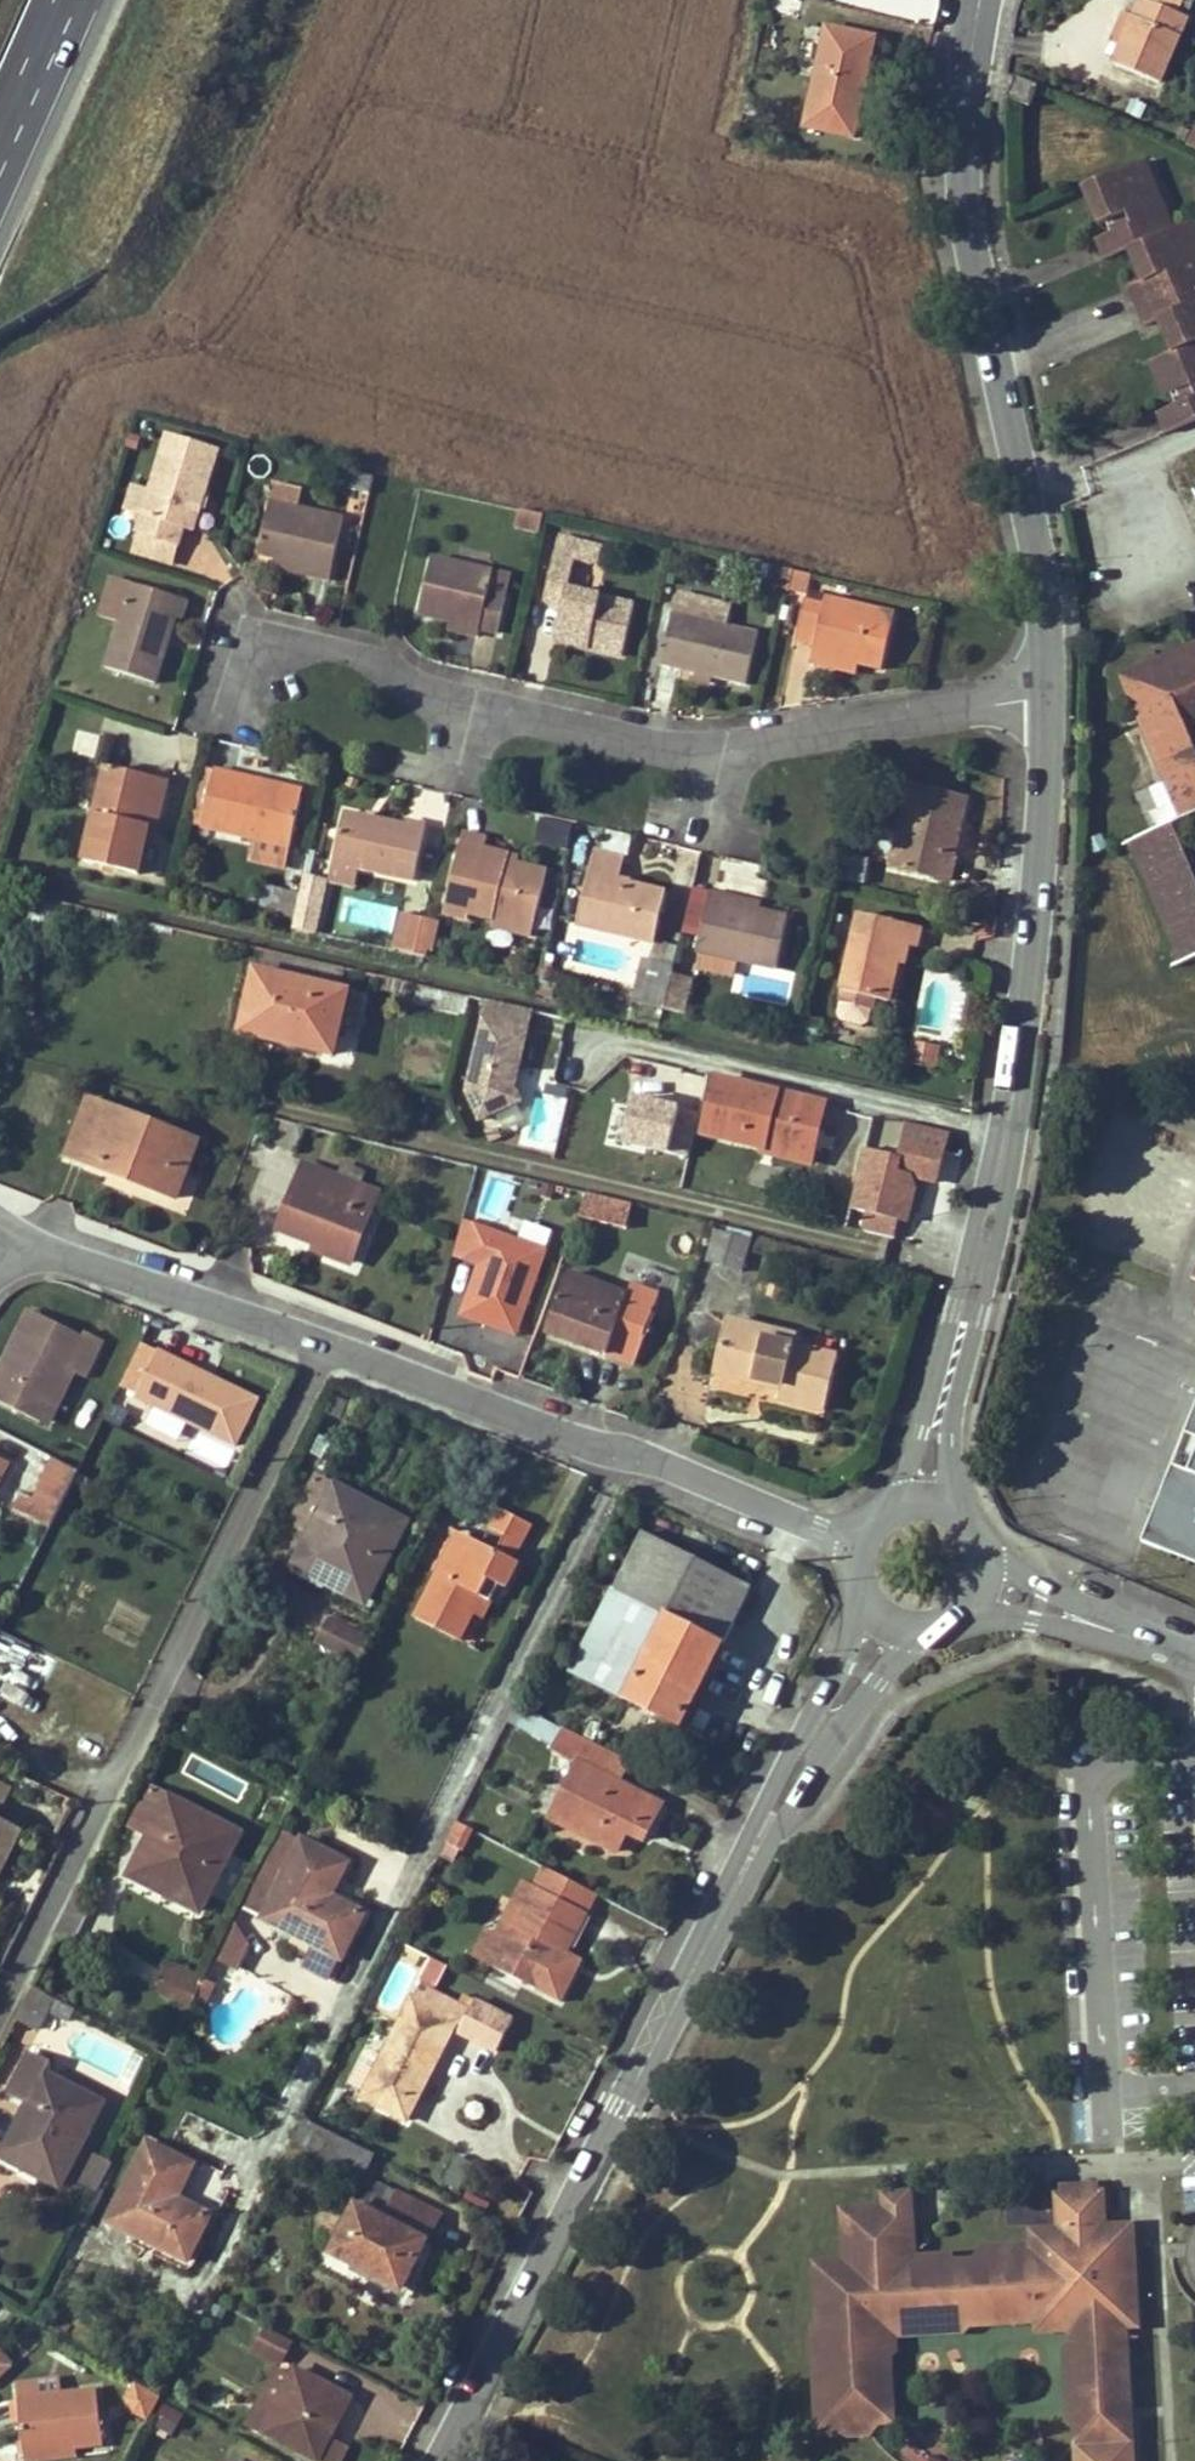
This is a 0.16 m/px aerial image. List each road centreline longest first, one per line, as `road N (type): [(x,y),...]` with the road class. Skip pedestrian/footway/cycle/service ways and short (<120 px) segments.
road 1 (tertiary): [(438,2460),(800,1759),(884,1624)]
road 2 (tertiary): [(919,1503),(1014,1100),(1043,686)]
road 3 (residential): [(259,636),(708,743),(1043,686)]
road 4 (residential): [(0,2013),(336,1330)]
road 5 (tertiary): [(1043,686),(1042,530),(965,156),(975,0)]
road 6 (residential): [(625,1452),(327,2043)]
road 7 (residential): [(16,1244),(73,1267),(336,1330)]
road 8 (residential): [(336,1330),(625,1452)]
road 9 (residential): [(625,1452),(856,1548)]
road 10 (residential): [(1194,1662),(982,1589)]
road 11 (motorway): [(0,117),(53,0)]
road 12 (tertiary): [(982,1589),(985,1568),(972,1530),(939,1506),(919,1503)]

